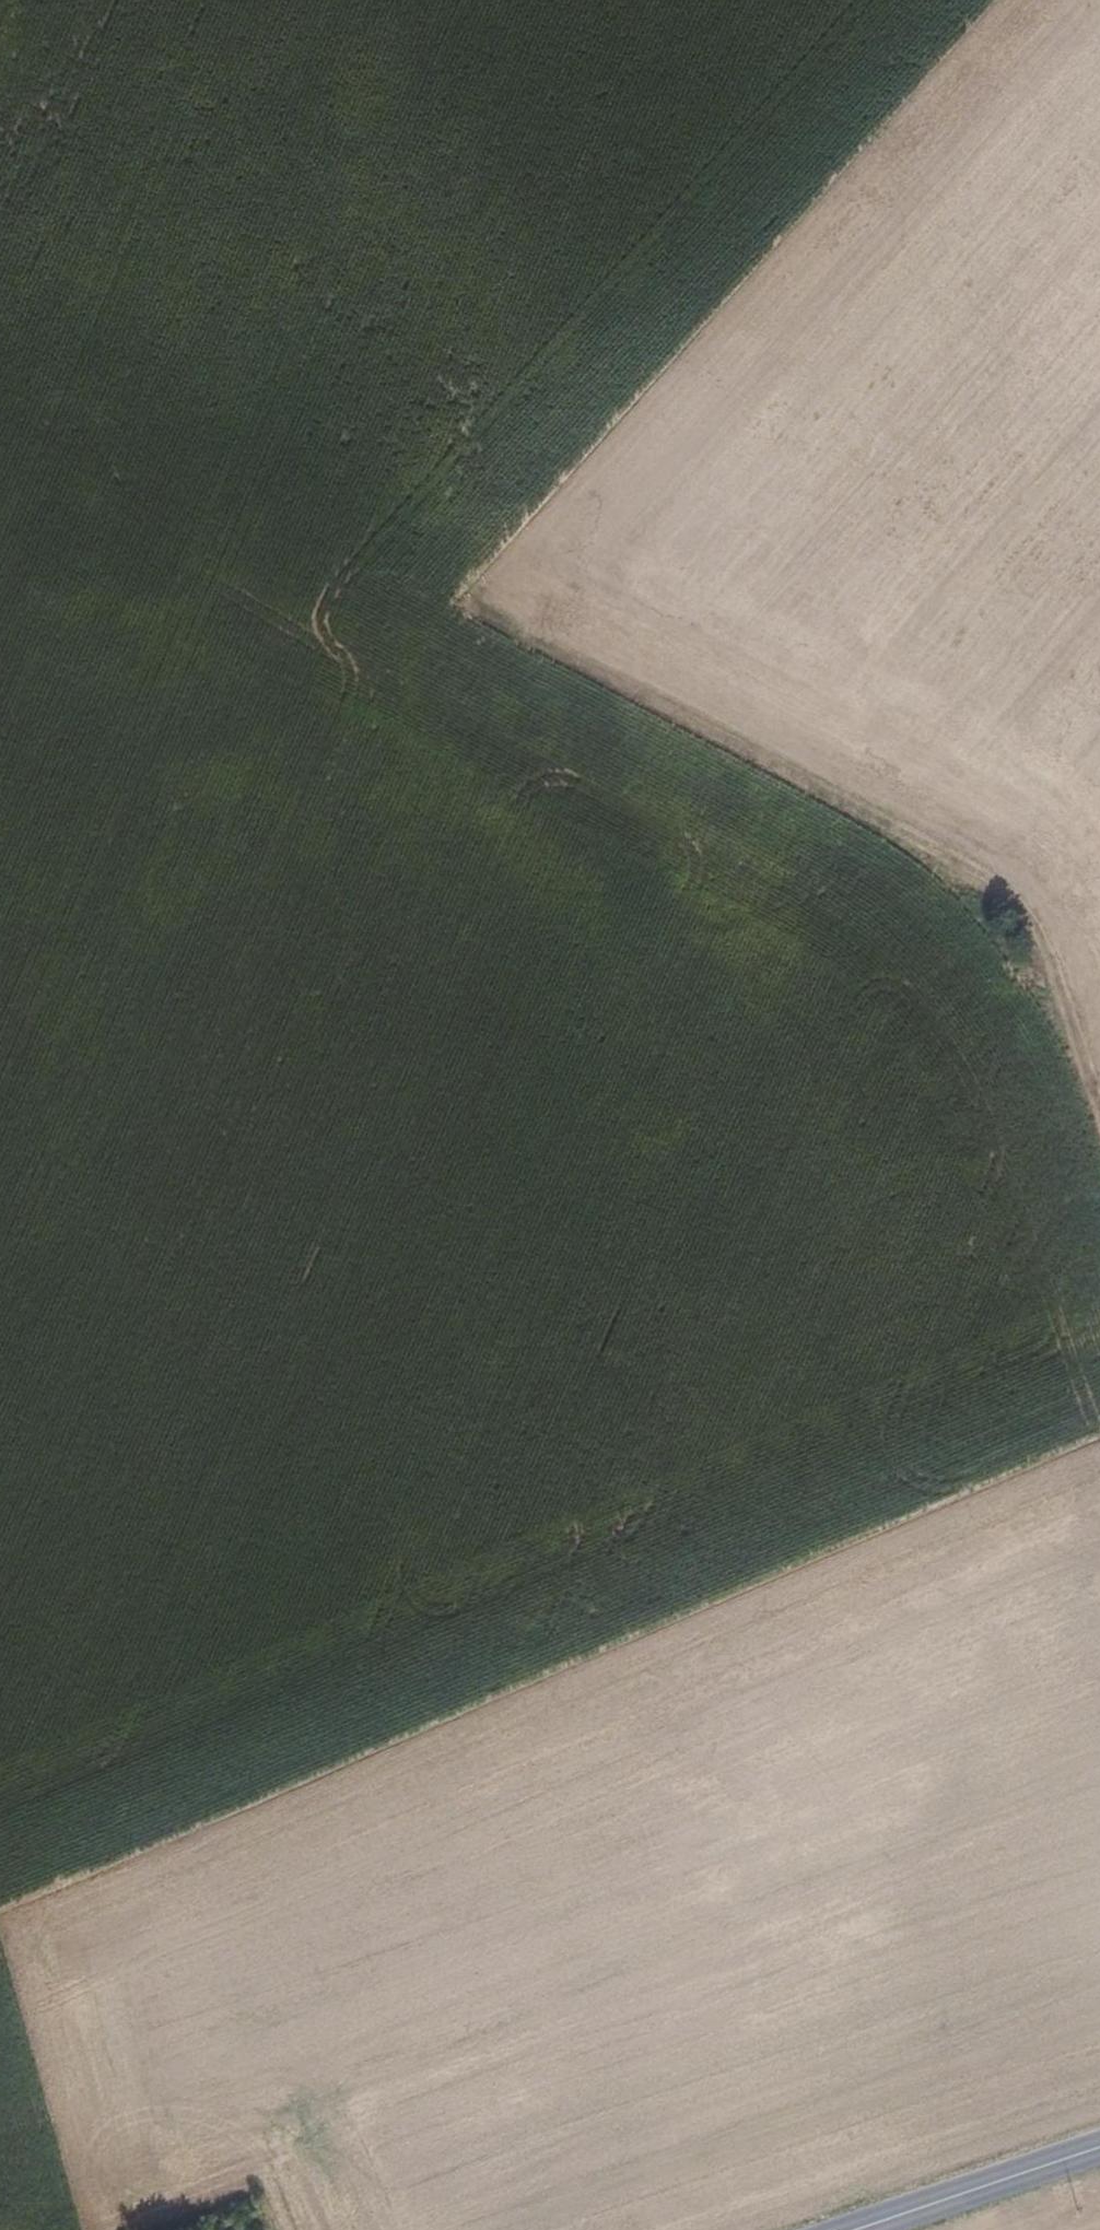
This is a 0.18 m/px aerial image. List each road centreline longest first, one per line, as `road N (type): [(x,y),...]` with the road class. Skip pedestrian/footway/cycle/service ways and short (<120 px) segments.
road 1 (track): [(464,592),(1009,883),(1039,935),(1099,1104)]
road 2 (tertiary): [(859,2229),(1099,2148)]

